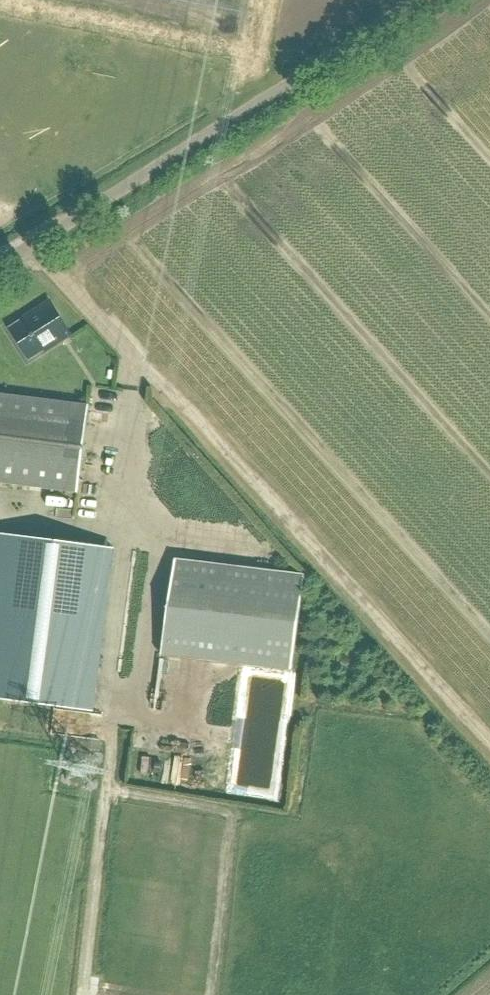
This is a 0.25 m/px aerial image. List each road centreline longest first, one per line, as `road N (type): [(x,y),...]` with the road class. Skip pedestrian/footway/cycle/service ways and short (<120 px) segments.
road 1 (track): [(489,769),(137,372)]
road 2 (unclassified): [(416,0),(341,57),(0,271)]
road 3 (track): [(114,727),(83,994)]

